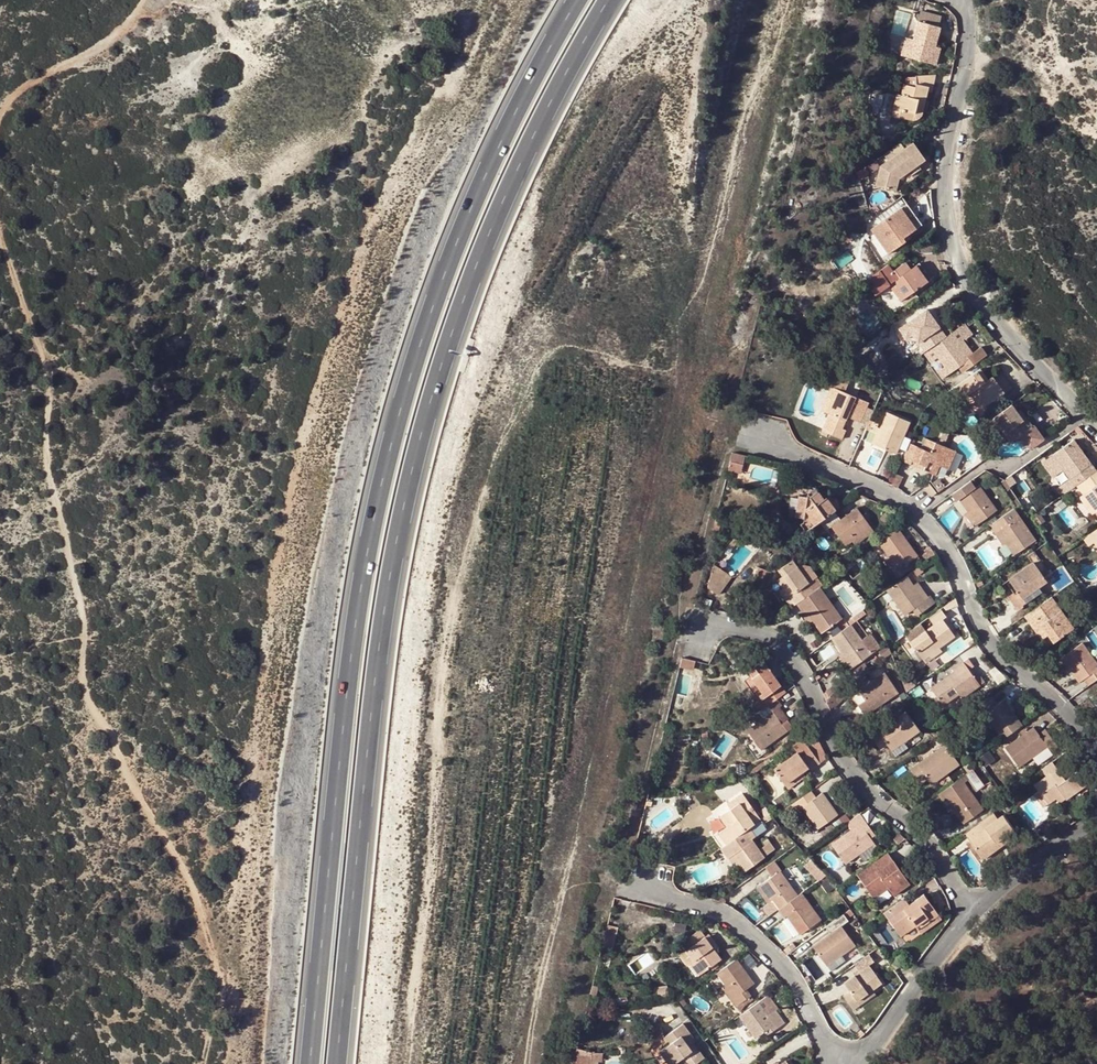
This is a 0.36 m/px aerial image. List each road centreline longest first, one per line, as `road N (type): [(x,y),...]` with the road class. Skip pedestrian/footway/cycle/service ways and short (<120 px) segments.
road 1 (trunk): [(347,1063),(410,509),(479,271),(550,123),(627,0)]
road 2 (trunk): [(581,0),(516,108),(446,267),(382,502),(344,737),(315,1063)]
road 3 (track): [(530,1063),(786,0)]
road 4 (residential): [(1096,417),(983,305),(962,256),(951,190),(972,73),(964,0)]
road 5 (residential): [(1096,740),(1011,663),(950,550),(905,506),(760,436)]
road 6 (residential): [(963,921),(954,880),(926,843),(859,784),(812,676),(792,652),(726,626),(710,651)]
road 7 (residential): [(847,1063),(804,991),(771,954),(718,921),(660,900)]
road 8 (residential): [(865,1063),(963,921)]
road 9 (residential): [(963,921),(1096,836)]
road 10 (track): [(1096,991),(1014,957),(963,921)]

